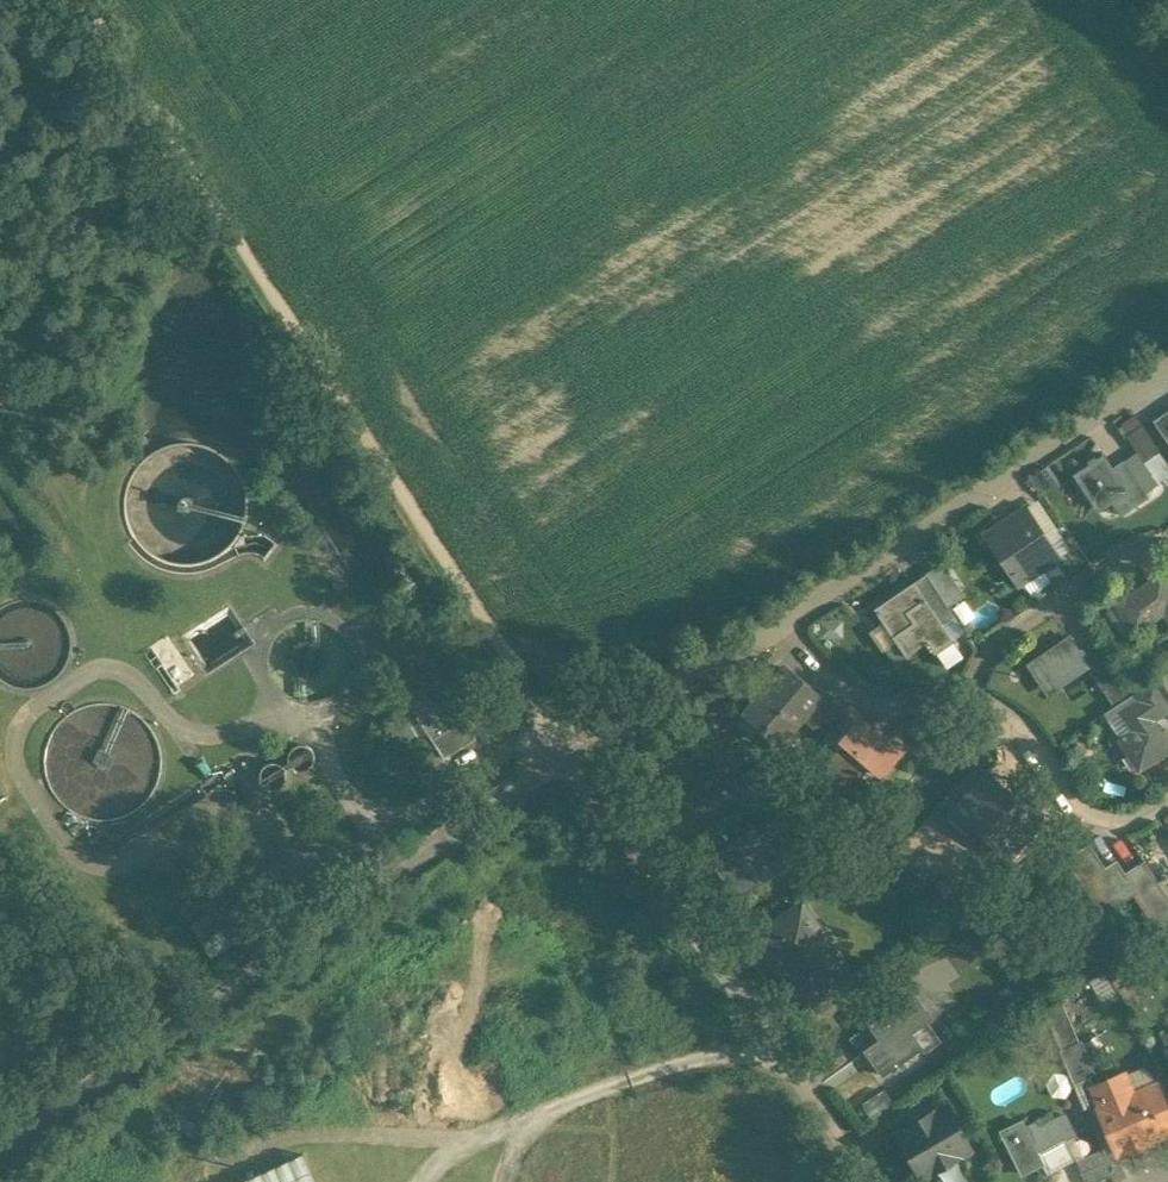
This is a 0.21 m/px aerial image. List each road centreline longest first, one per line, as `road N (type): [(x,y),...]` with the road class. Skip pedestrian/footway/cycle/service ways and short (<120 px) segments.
road 1 (track): [(92,0),(574,757)]
road 2 (unclassified): [(0,1155),(574,757)]
road 3 (residential): [(574,757),(851,1181)]
road 4 (residential): [(782,622),(1167,366)]
road 5 (track): [(760,1043),(545,1118),(526,1149),(522,1181)]
road 6 (residential): [(1167,797),(1107,815),(1070,795),(1022,714),(969,686)]
road 7 (residential): [(574,757),(782,622)]
road 8 (residential): [(969,686),(918,707),(889,707),(849,692),(782,622)]
road 9 (residential): [(1012,625),(1144,540),(1167,538)]

